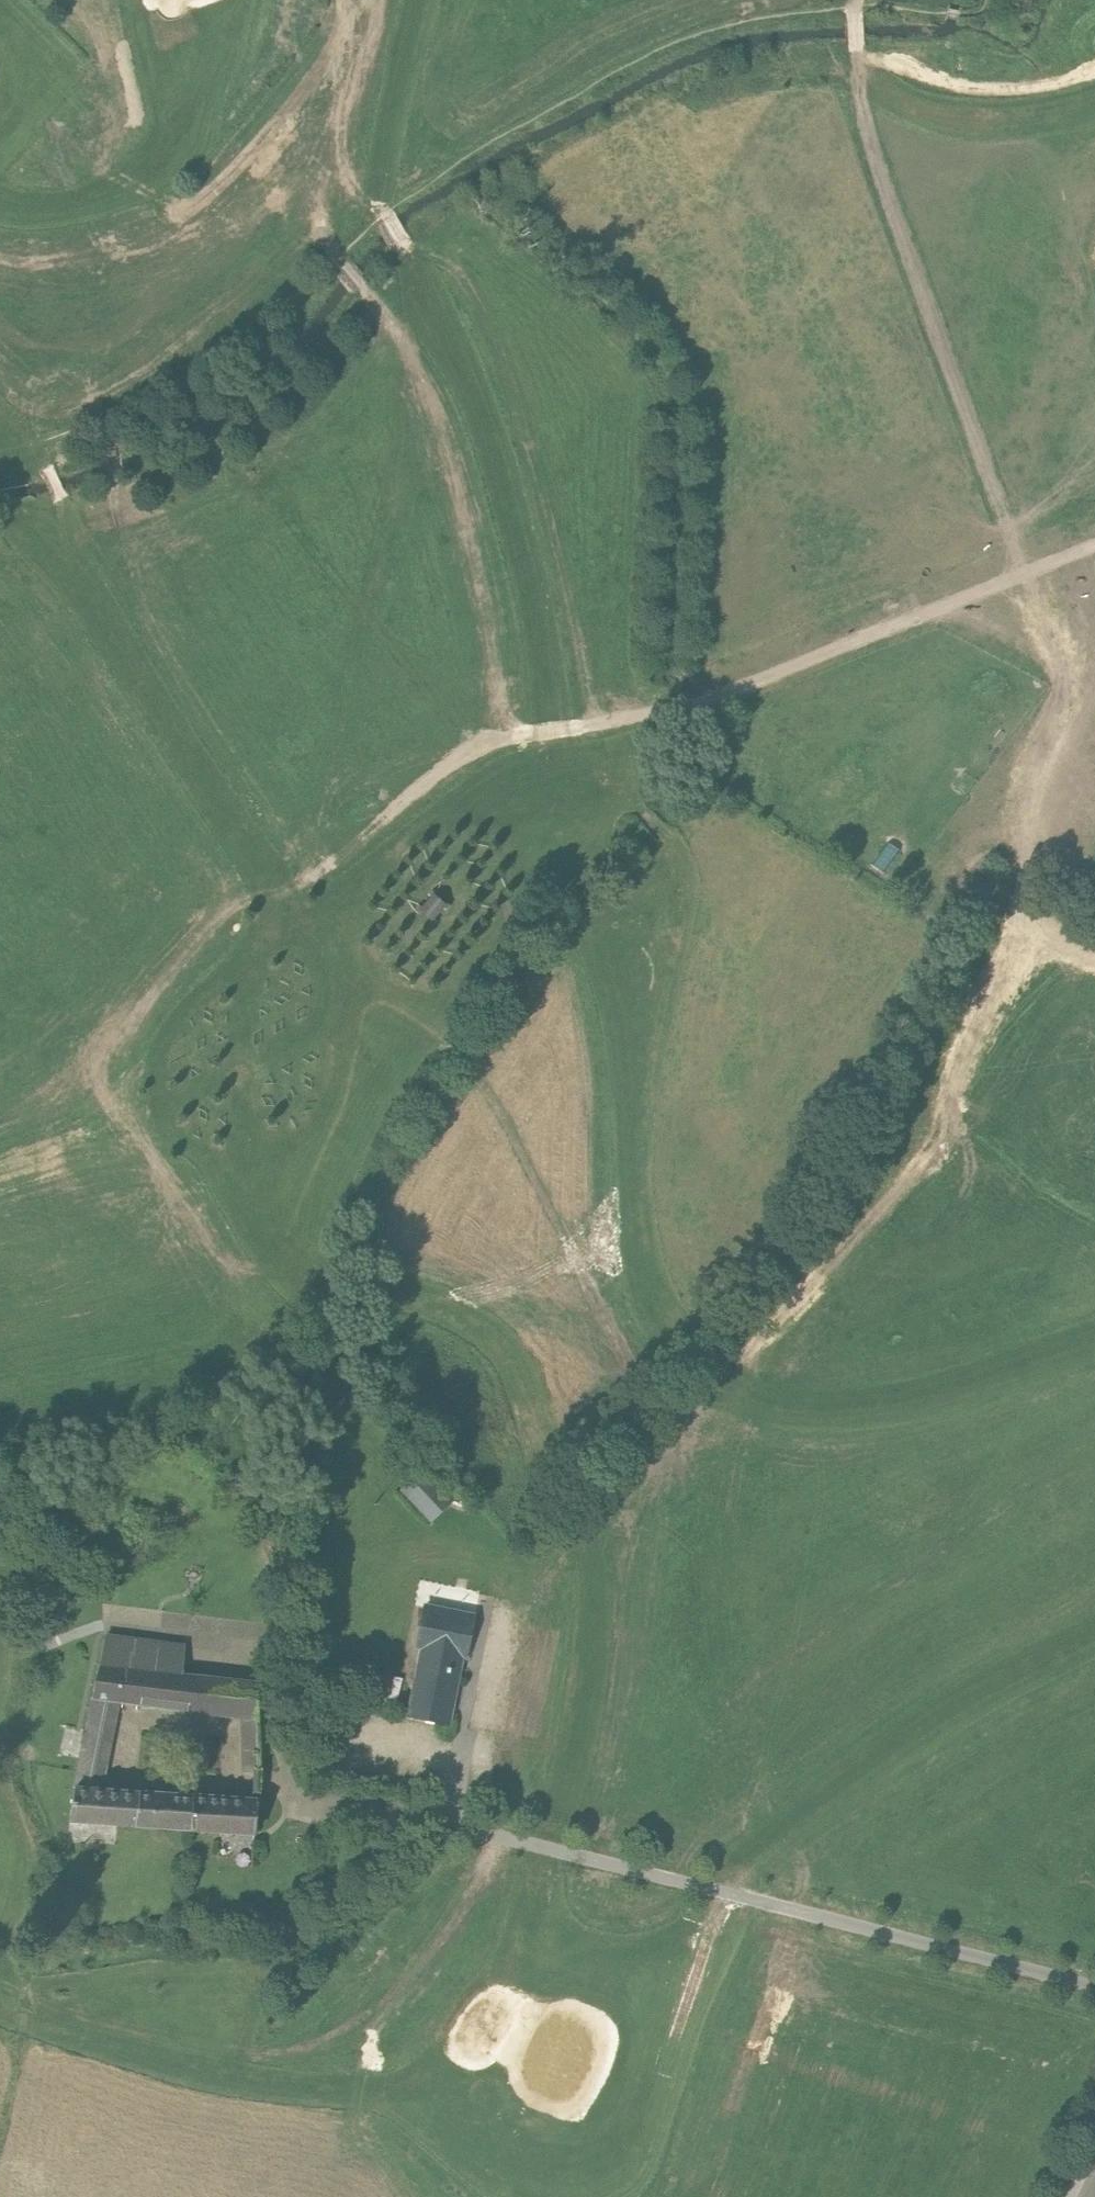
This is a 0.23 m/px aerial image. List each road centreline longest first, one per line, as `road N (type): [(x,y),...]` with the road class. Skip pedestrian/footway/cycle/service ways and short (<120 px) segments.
road 1 (track): [(1094,549),(705,701),(530,734),(408,804),(306,885),(158,930)]

